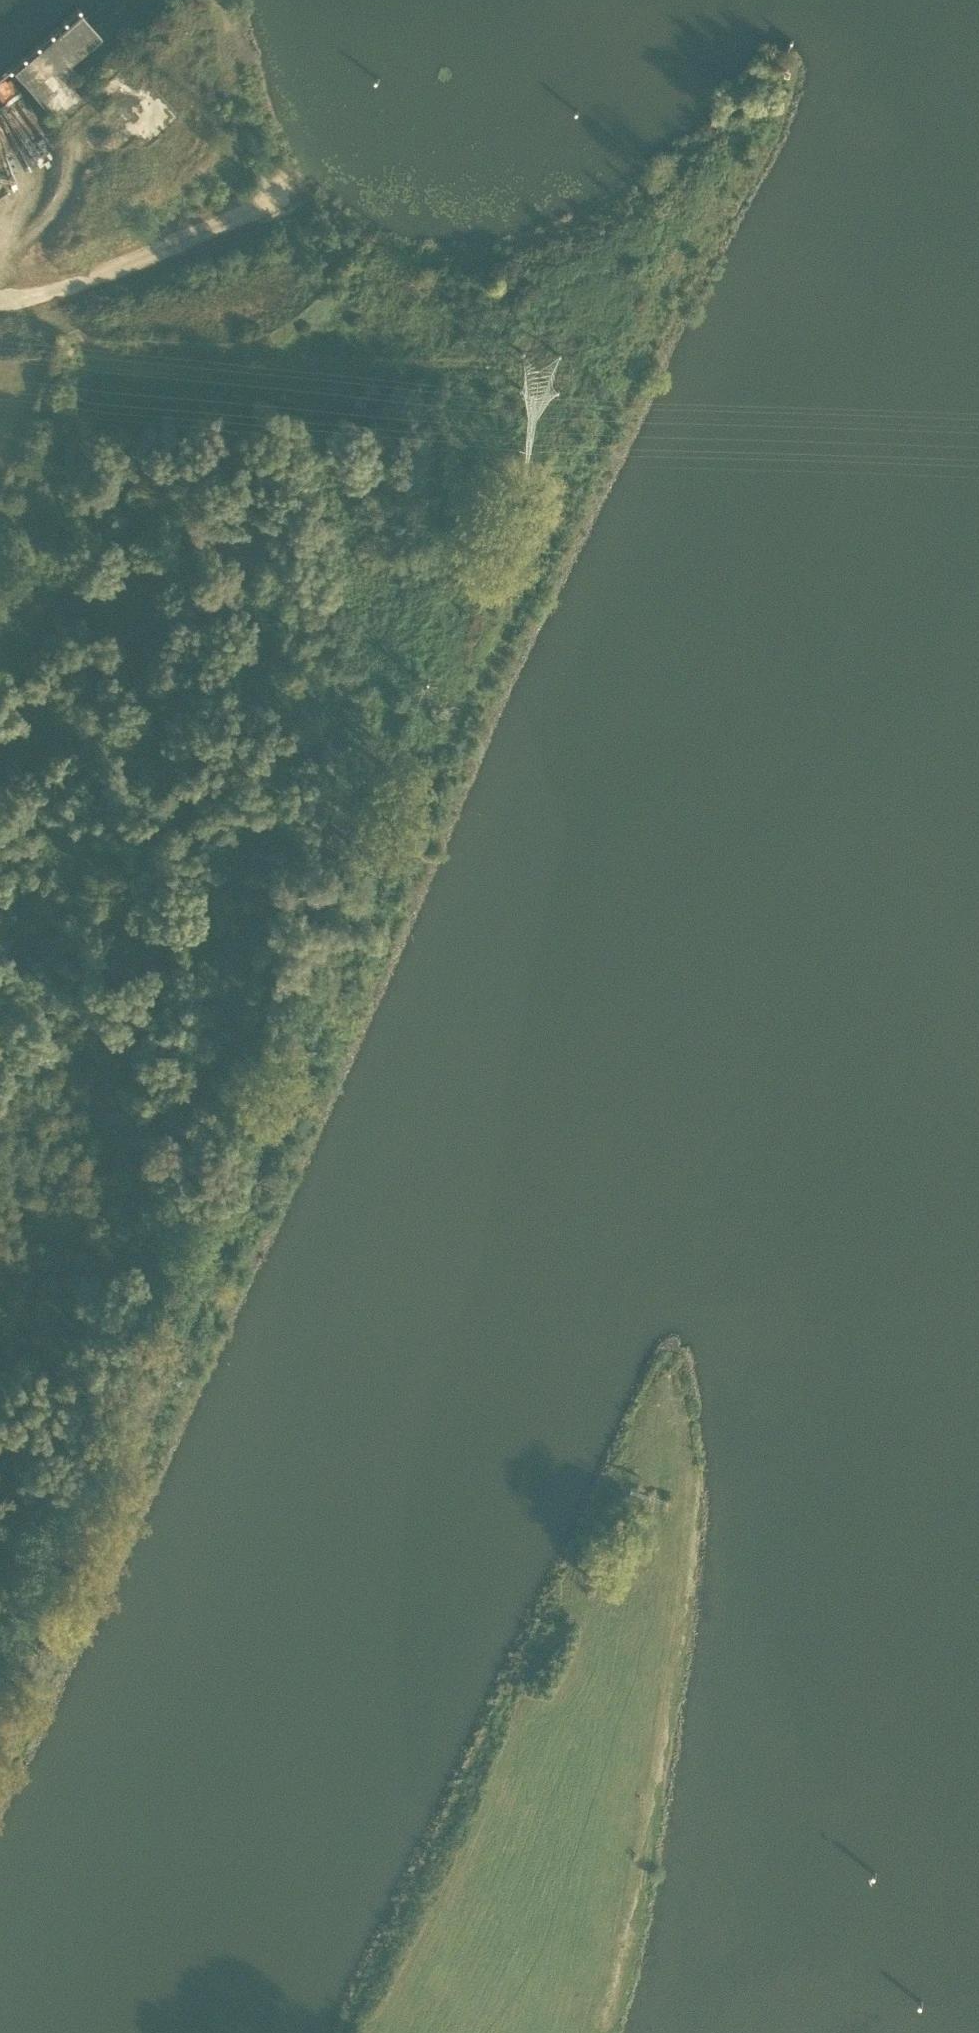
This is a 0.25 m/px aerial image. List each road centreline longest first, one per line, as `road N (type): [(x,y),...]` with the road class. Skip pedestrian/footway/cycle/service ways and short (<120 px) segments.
road 1 (track): [(298,183),(106,277),(0,298)]

